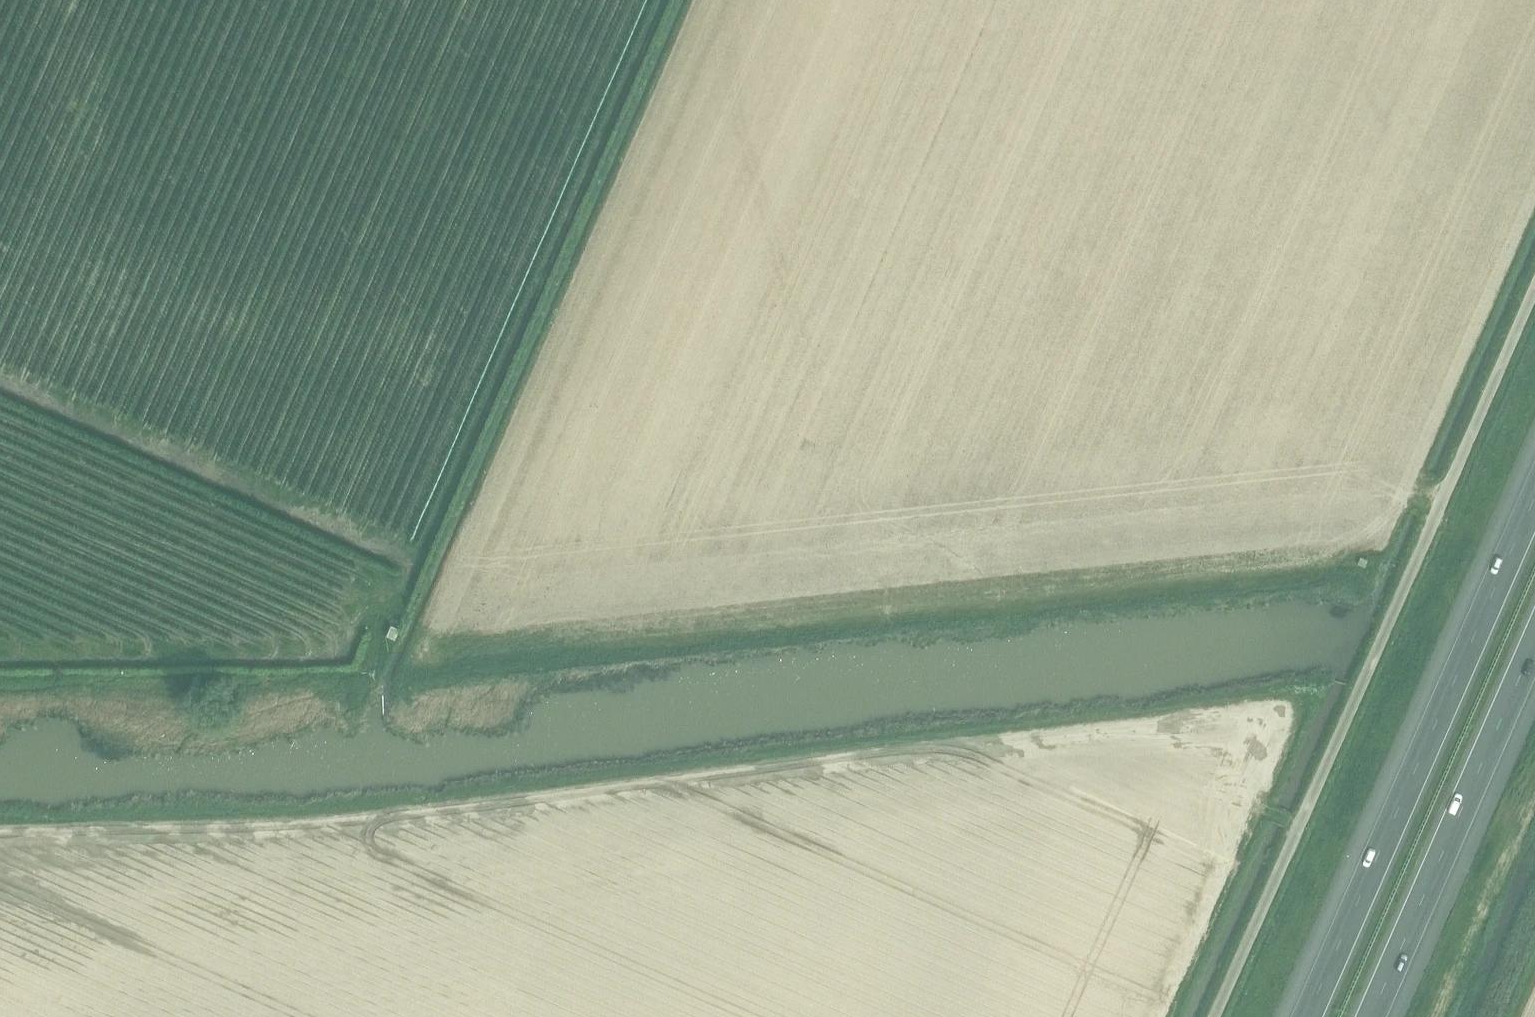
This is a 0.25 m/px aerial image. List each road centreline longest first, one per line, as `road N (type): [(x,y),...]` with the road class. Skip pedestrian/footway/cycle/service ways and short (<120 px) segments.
road 1 (unclassified): [(1534,281),(1211,1016)]
road 2 (motorway): [(1534,497),(1307,1016)]
road 3 (motorway): [(1371,1016),(1534,642)]

